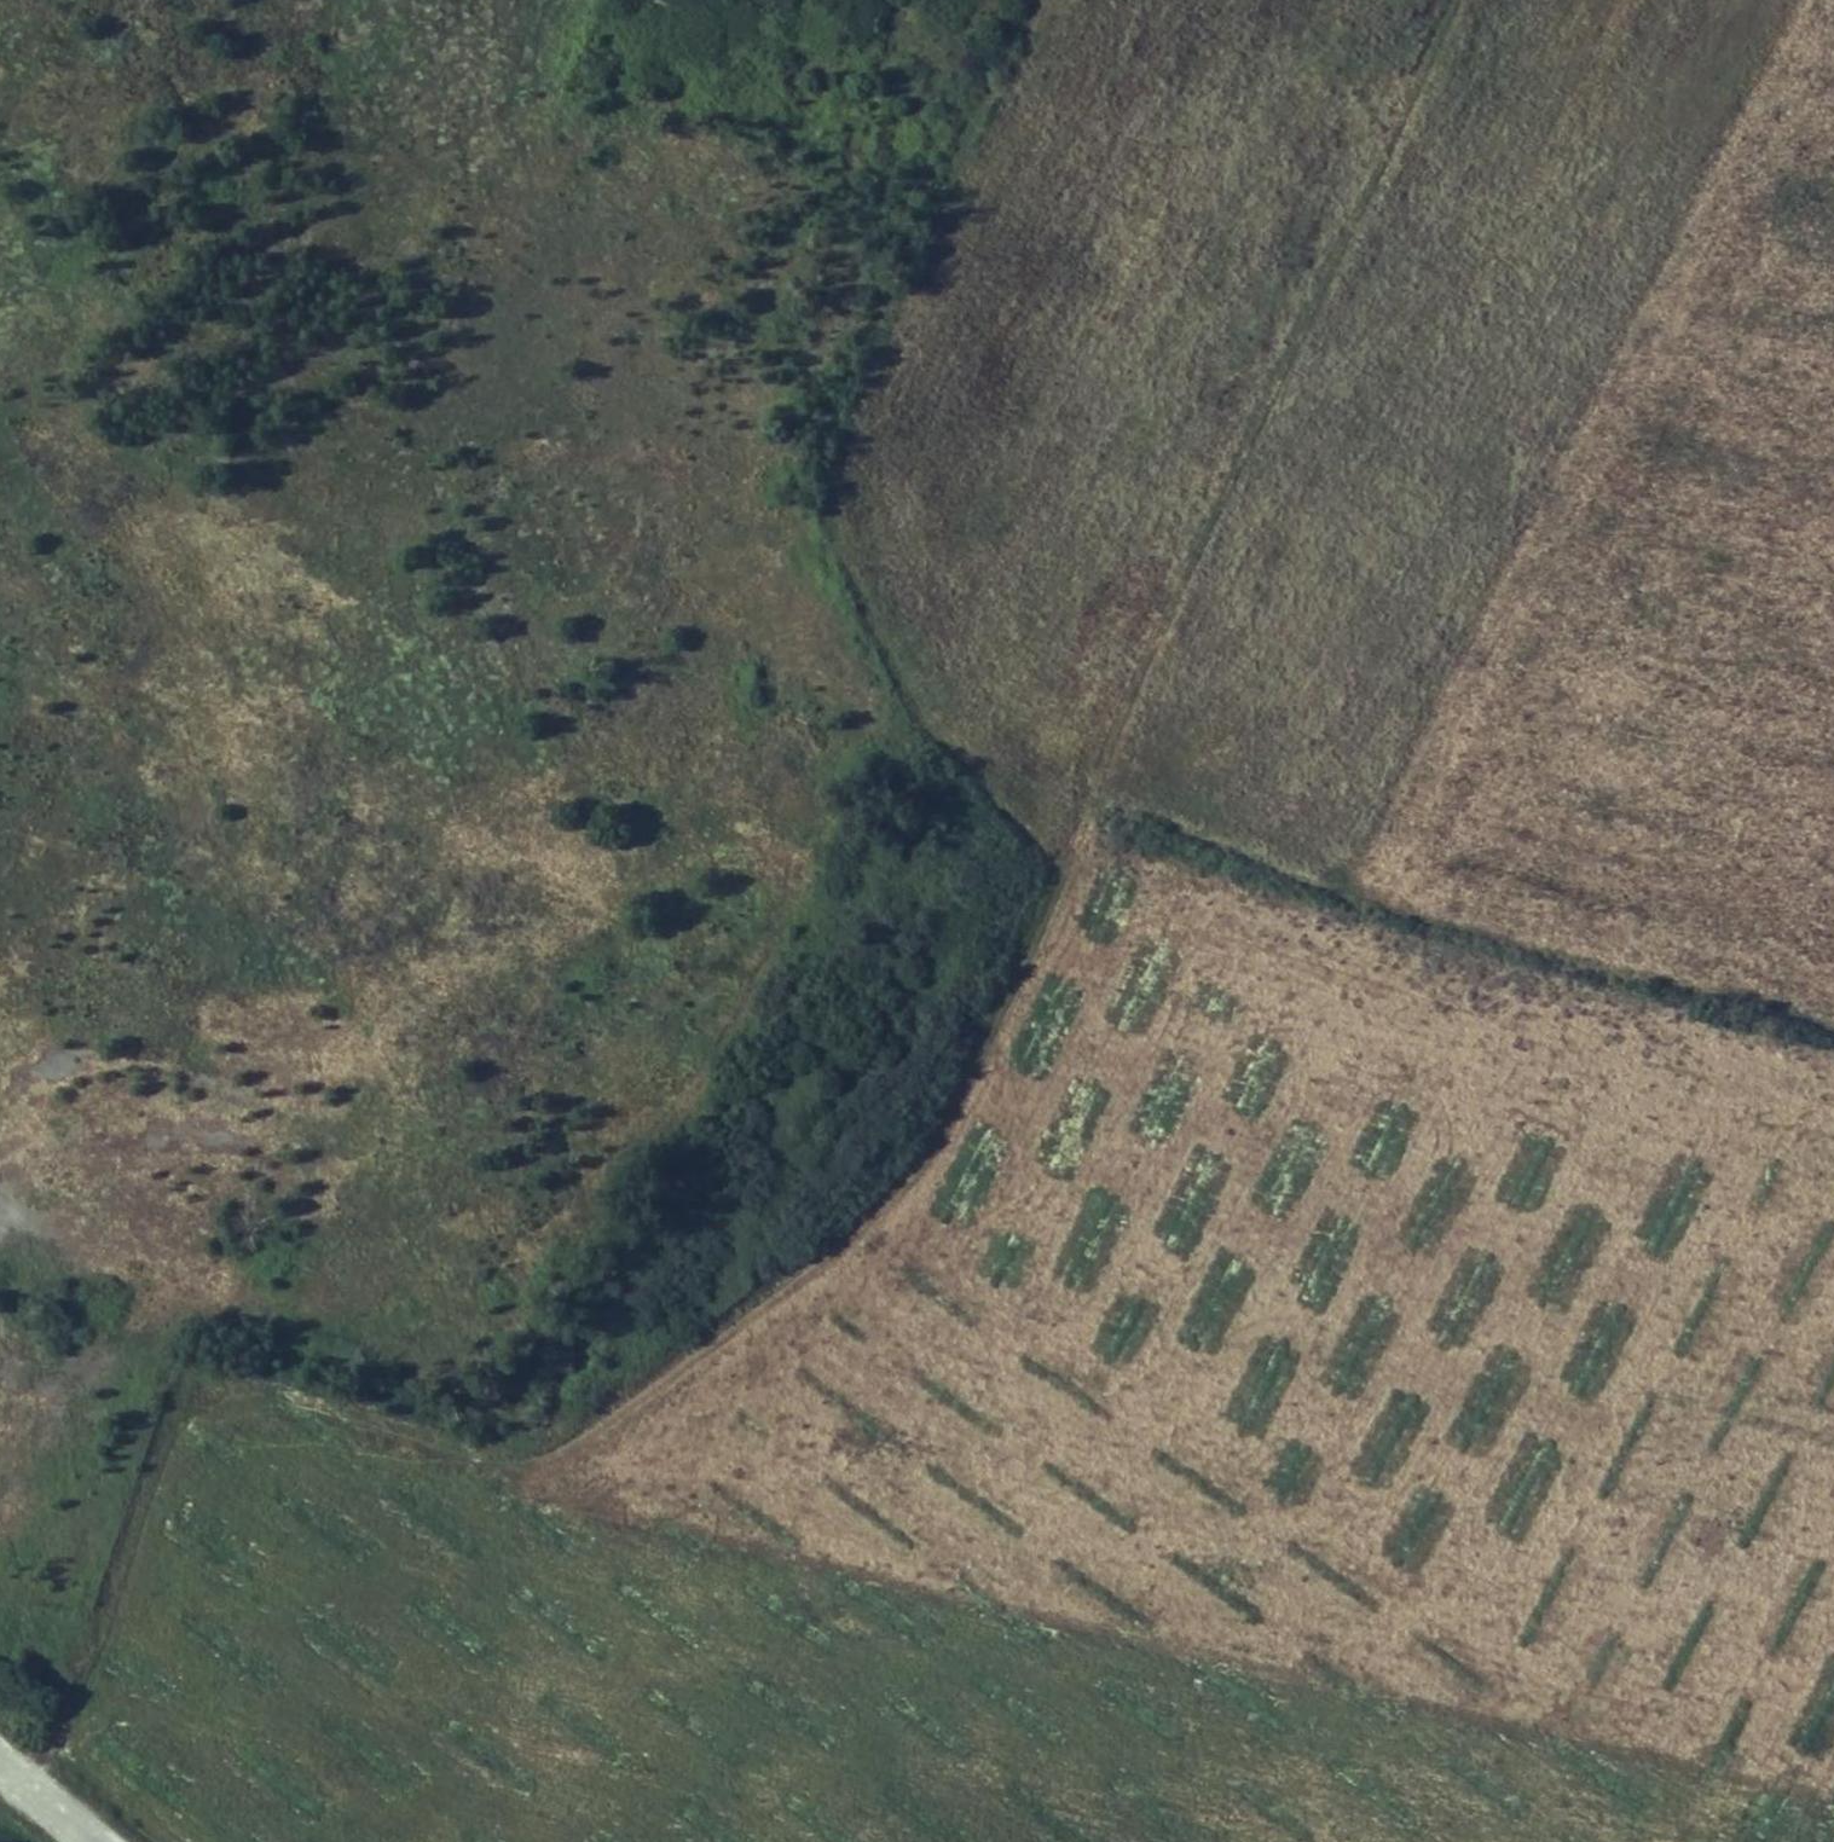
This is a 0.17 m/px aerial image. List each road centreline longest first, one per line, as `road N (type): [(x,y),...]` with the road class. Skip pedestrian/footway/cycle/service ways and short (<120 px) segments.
road 1 (track): [(1062,868),(1459,0)]

